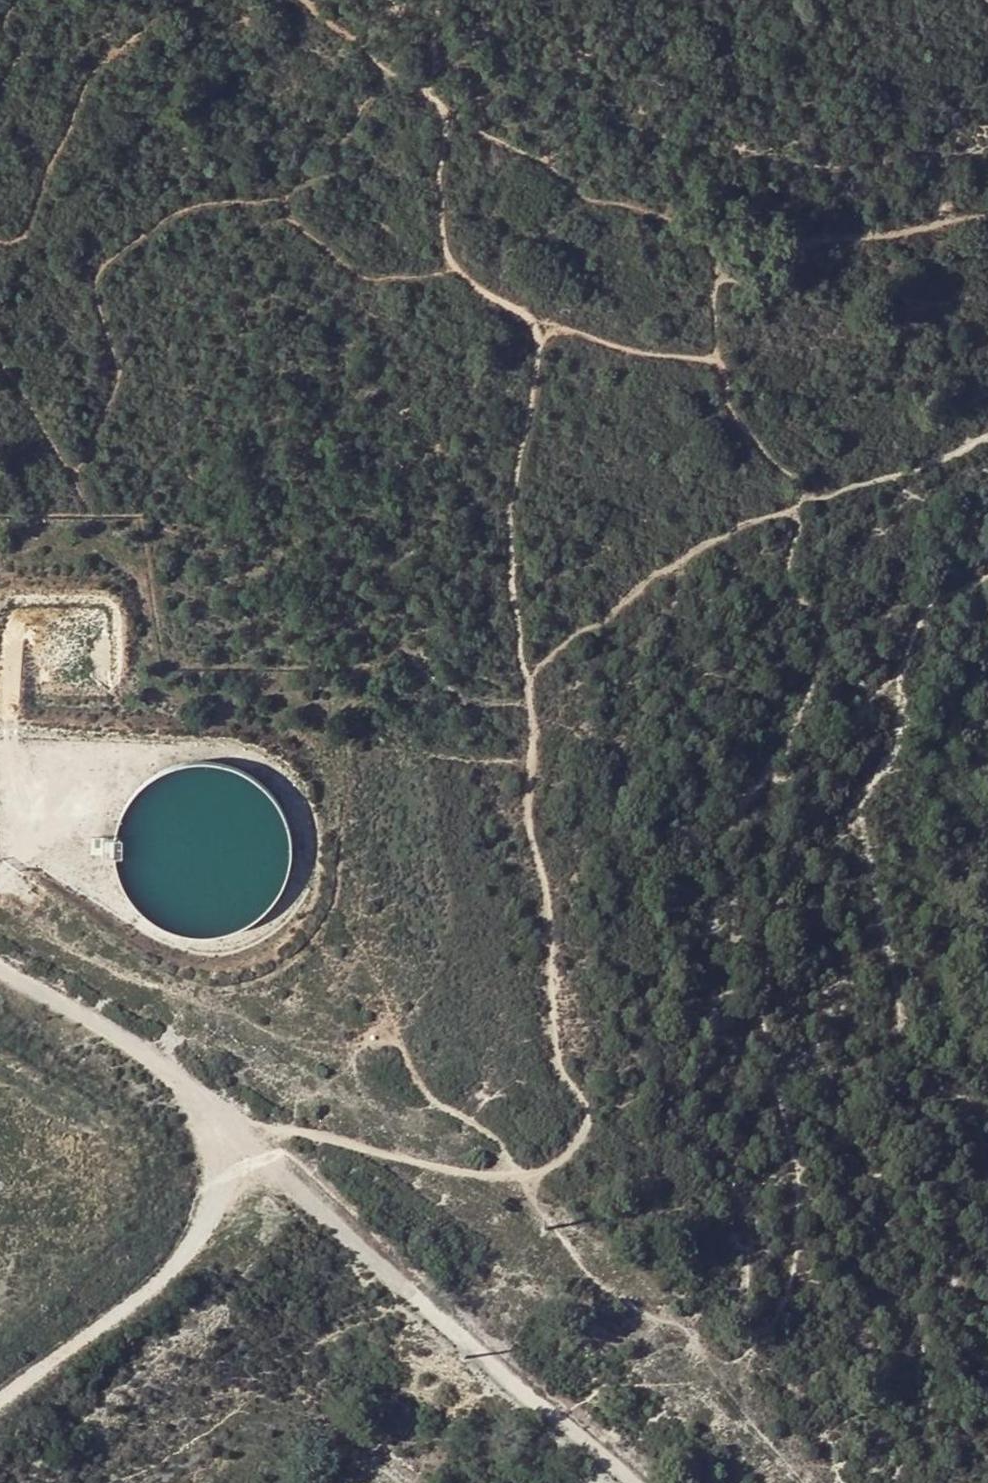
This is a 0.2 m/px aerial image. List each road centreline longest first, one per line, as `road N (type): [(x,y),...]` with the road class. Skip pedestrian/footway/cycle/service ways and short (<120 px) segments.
road 1 (track): [(221,1146),(399,1289),(607,1482)]
road 2 (track): [(0,1398),(222,1220),(221,1146)]
road 3 (track): [(0,983),(221,1146)]

